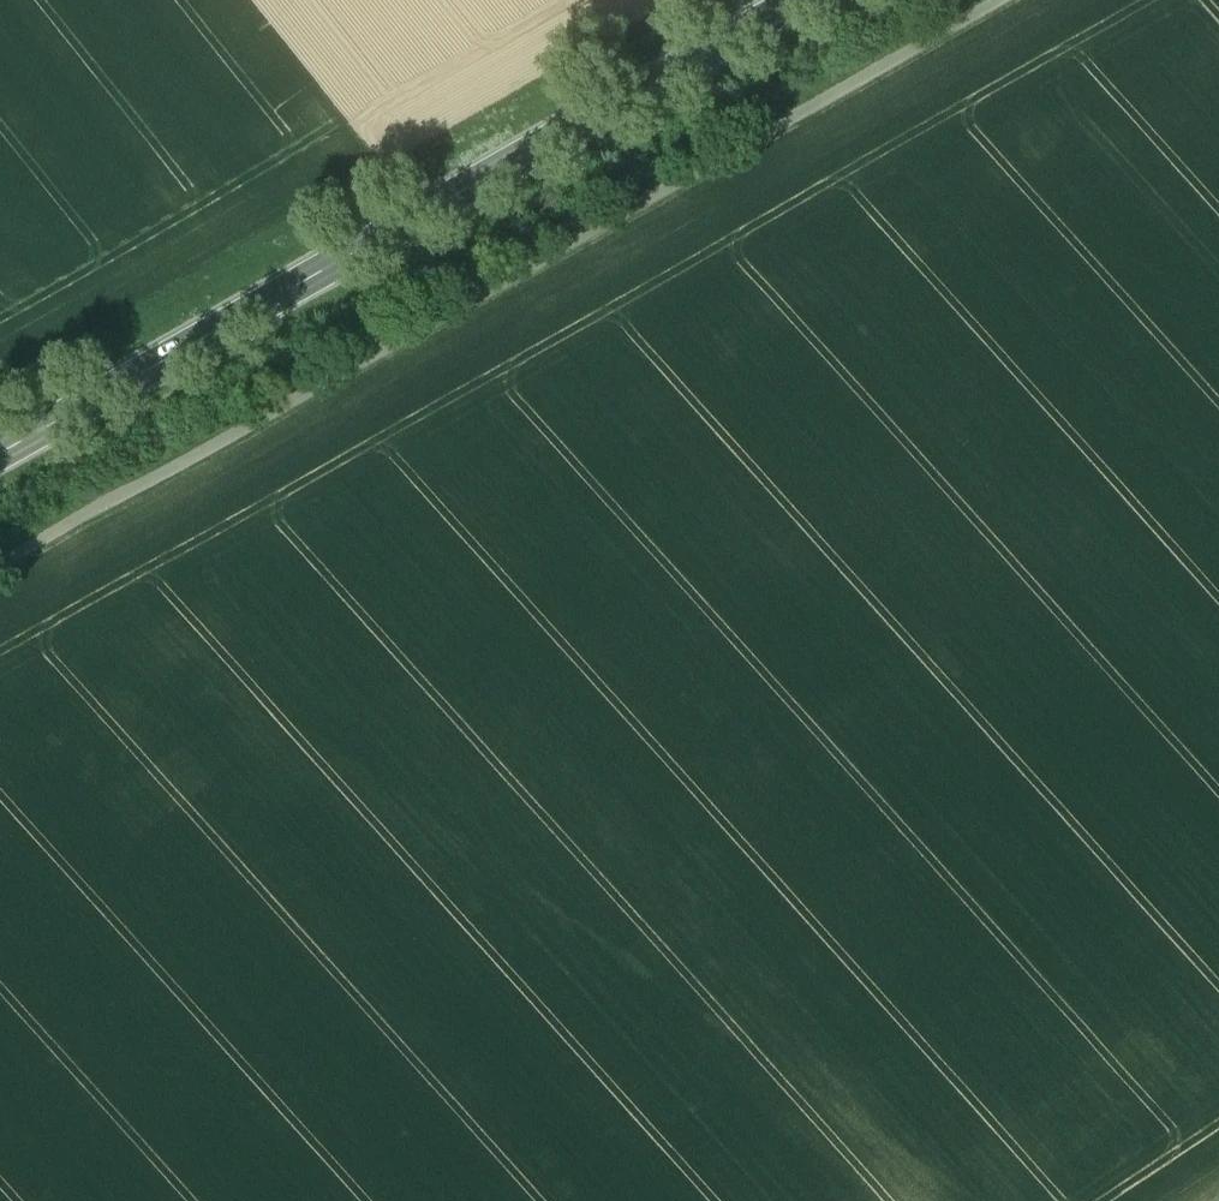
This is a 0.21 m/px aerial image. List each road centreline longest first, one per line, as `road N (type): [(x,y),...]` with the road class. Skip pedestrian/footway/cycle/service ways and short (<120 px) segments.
road 1 (secondary): [(802,0),(0,455)]
road 2 (track): [(0,392),(692,0)]

